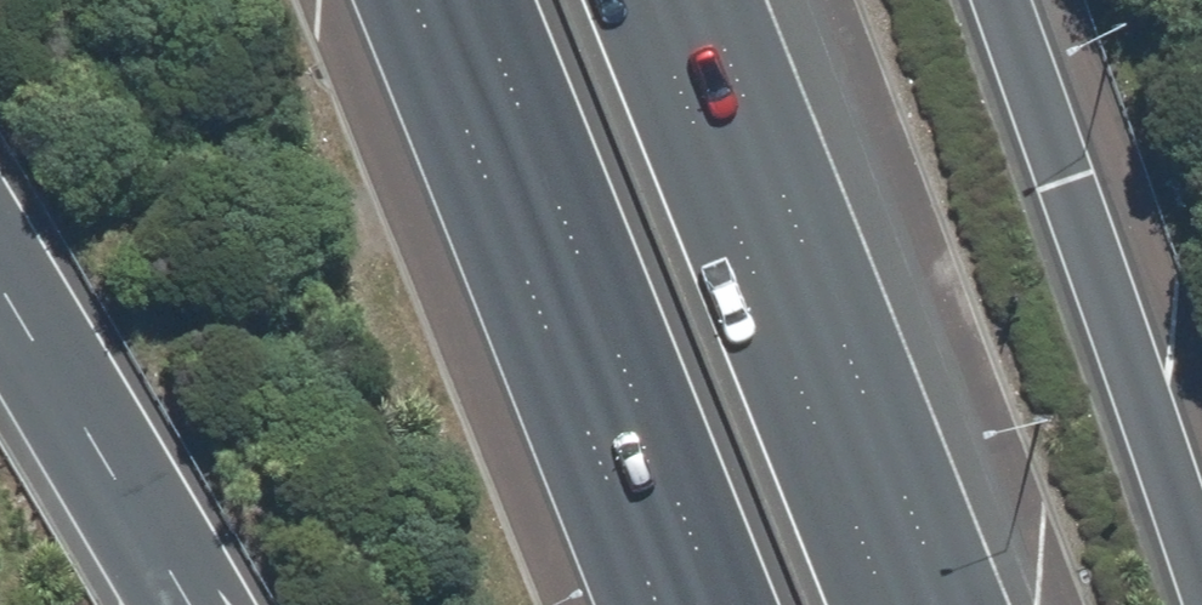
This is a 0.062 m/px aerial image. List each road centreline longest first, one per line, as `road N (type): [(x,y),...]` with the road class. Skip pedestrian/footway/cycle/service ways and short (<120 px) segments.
road 1 (motorway): [(645,0),(894,604)]
road 2 (motorway): [(709,604),(471,0)]
road 3 (motorway): [(992,0),(1201,591)]
road 4 (motorway): [(170,604),(0,327)]

